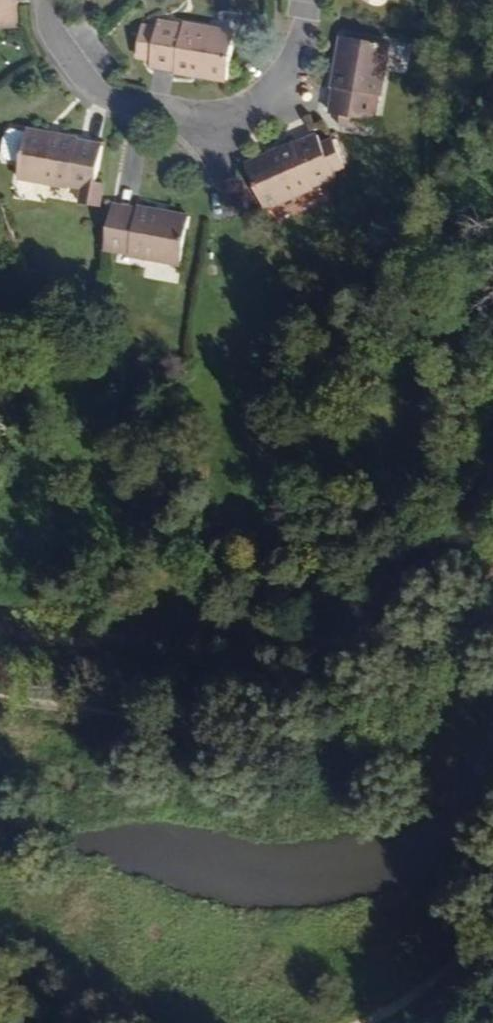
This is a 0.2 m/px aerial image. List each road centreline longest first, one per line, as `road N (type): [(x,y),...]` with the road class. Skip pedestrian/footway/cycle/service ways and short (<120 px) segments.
road 1 (track): [(492,577),(365,713),(310,741),(210,739),(0,703)]
road 2 (residential): [(47,0),(49,30),(97,96),(219,123),(268,92),(292,62),(299,31)]
road 3 (track): [(368,1022),(440,976),(492,917)]

